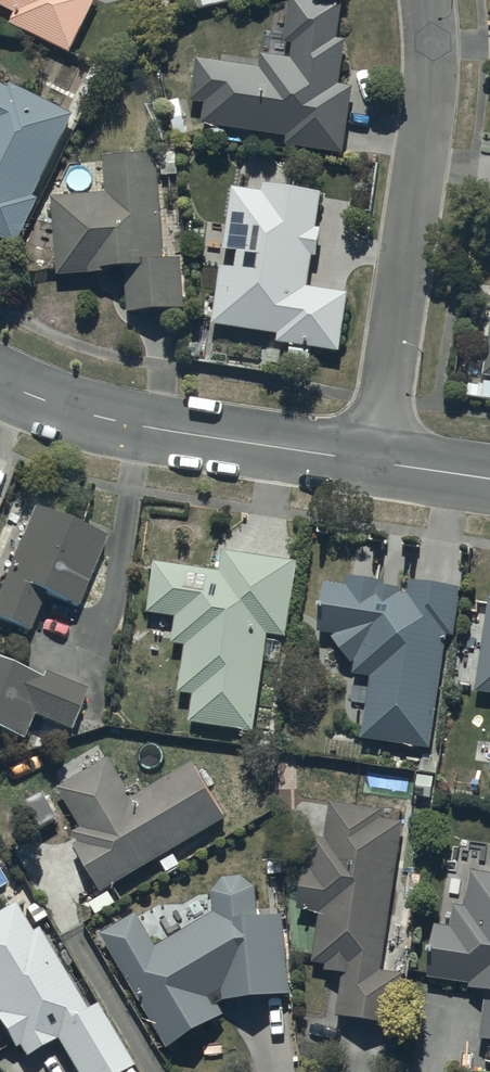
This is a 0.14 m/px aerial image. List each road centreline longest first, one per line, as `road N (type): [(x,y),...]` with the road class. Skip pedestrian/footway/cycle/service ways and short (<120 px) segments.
road 1 (residential): [(378,462),(428,114),(428,0)]
road 2 (tertiary): [(378,462),(111,422),(0,382)]

